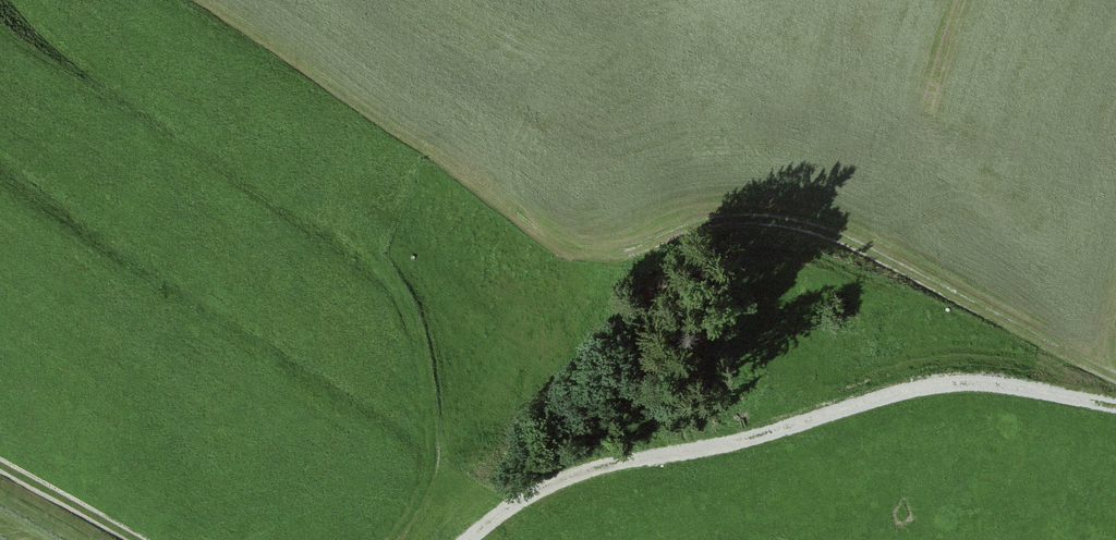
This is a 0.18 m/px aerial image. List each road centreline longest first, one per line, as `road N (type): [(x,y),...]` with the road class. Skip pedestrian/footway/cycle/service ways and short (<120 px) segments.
road 1 (track): [(1115,373),(835,234),(777,217),(719,222),(623,255),(576,244),(528,200),(463,92),(501,0)]
road 2 (track): [(1115,405),(939,382),(701,451),(569,477),(473,539)]
road 3 (track): [(127,539),(0,469)]

